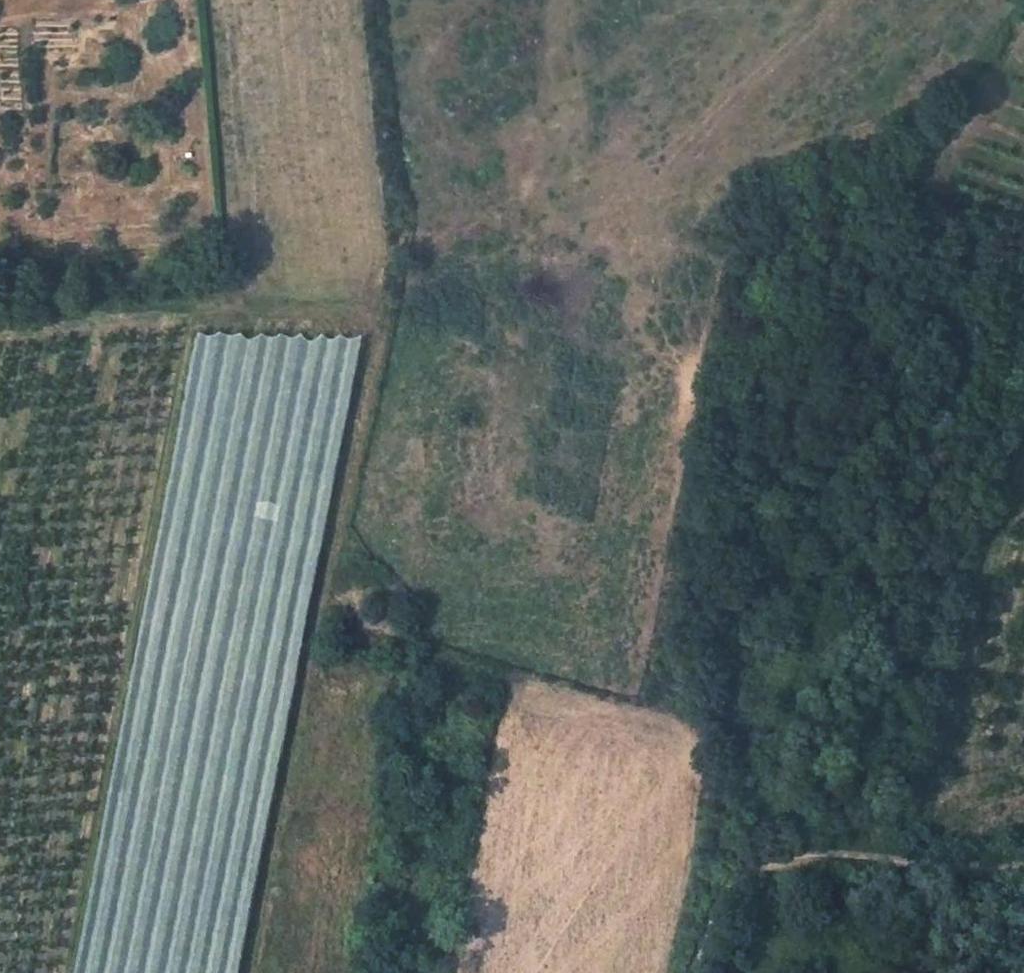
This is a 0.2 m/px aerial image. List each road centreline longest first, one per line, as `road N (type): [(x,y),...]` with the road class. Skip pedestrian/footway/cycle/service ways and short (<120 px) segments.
road 1 (track): [(698,972),(727,895),(762,857),(1023,807)]

